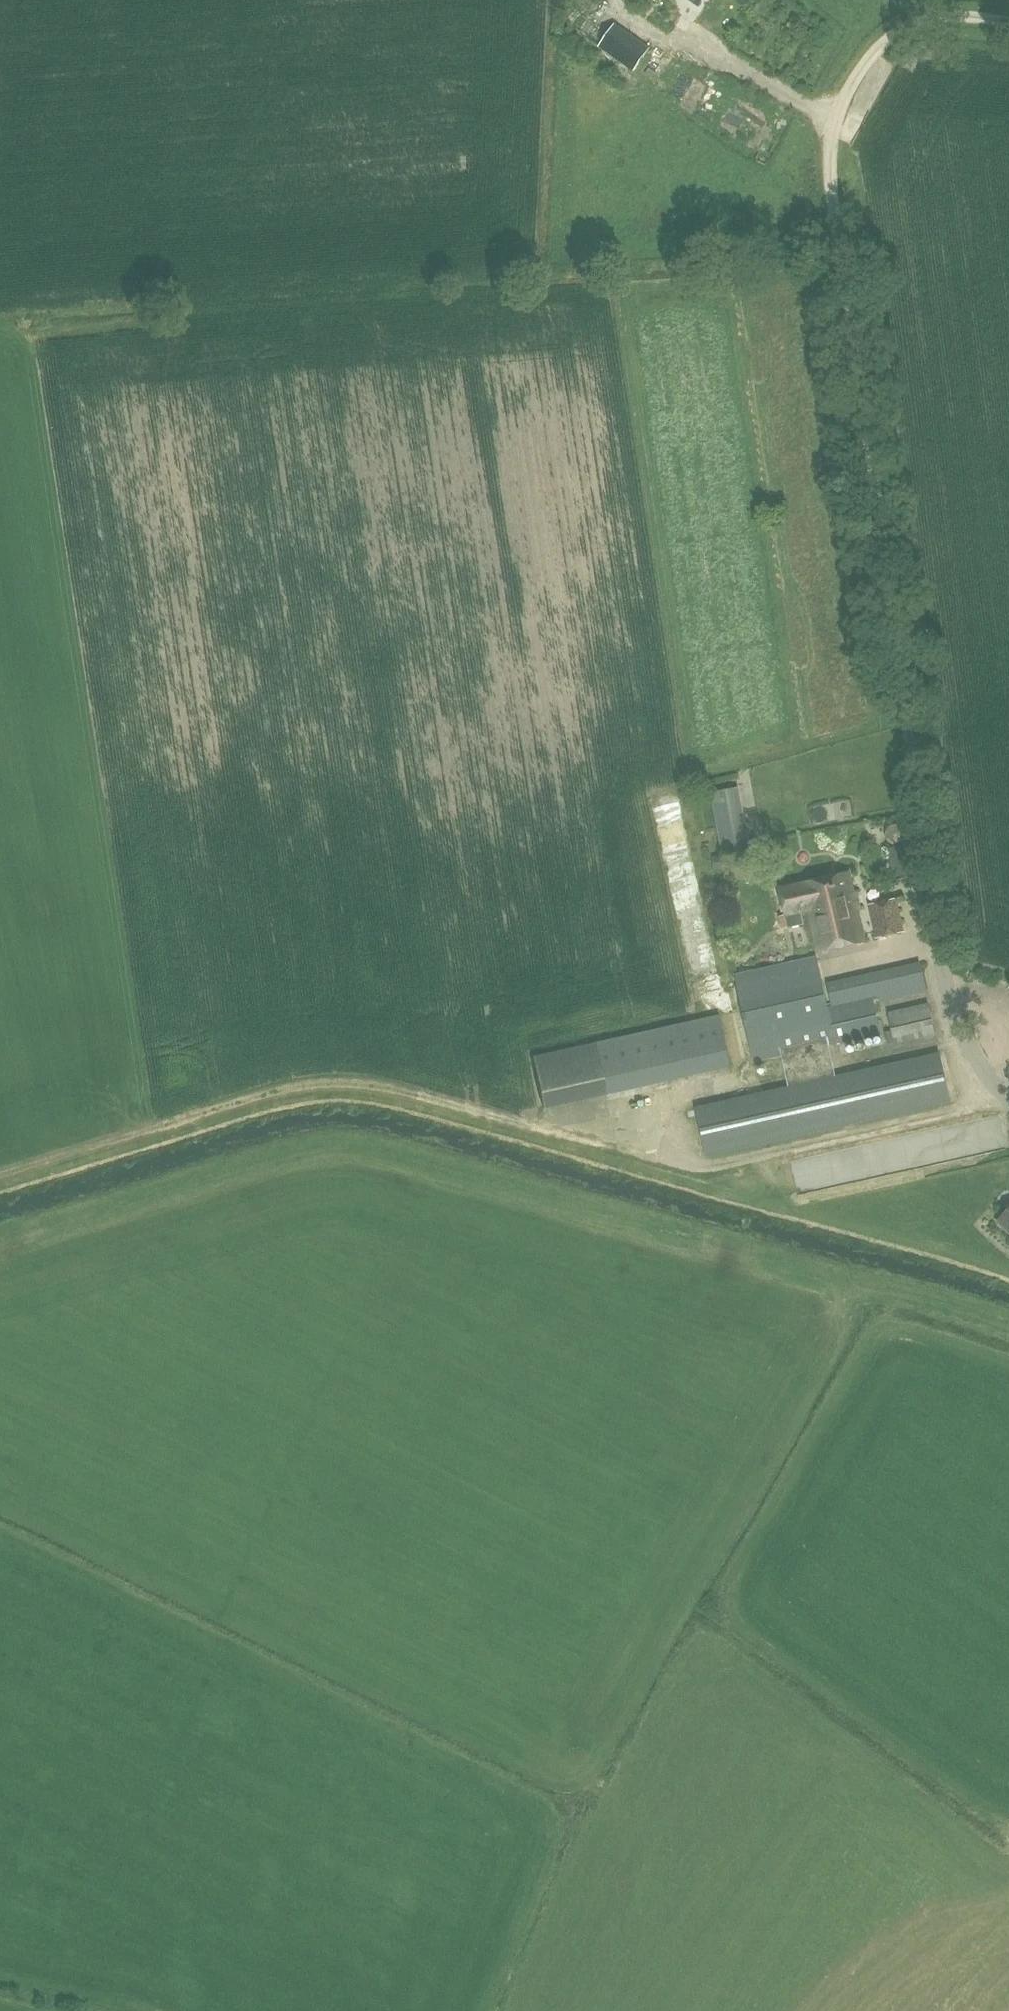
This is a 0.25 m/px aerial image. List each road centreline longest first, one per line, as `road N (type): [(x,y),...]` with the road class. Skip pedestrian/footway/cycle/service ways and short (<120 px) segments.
road 1 (track): [(1008,25),(955,17),(881,40),(830,128),(827,172),(909,724),(983,1082),(1008,1104)]

